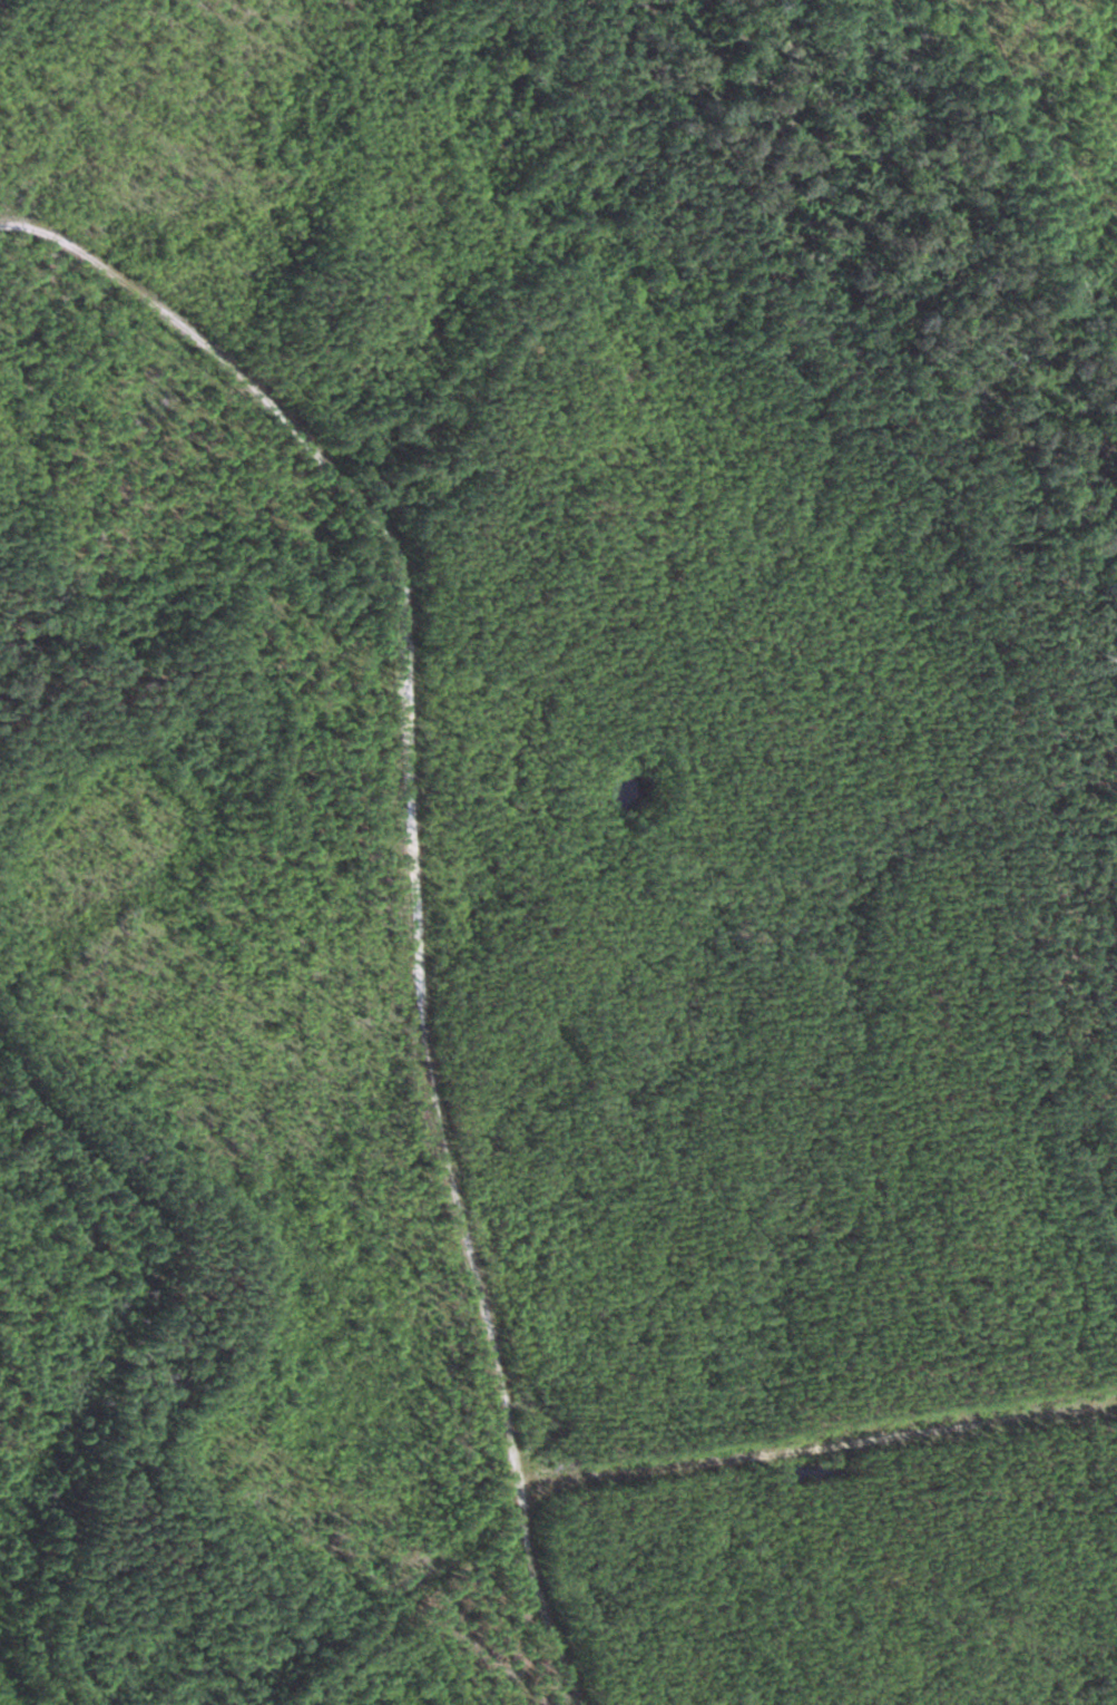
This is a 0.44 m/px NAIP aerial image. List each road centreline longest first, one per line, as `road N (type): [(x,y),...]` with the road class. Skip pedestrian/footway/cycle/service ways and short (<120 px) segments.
road 1 (track): [(591,1704),(537,1597),(510,1387),(452,1147),(408,866),(417,670),(372,483),(74,228),(0,228)]

